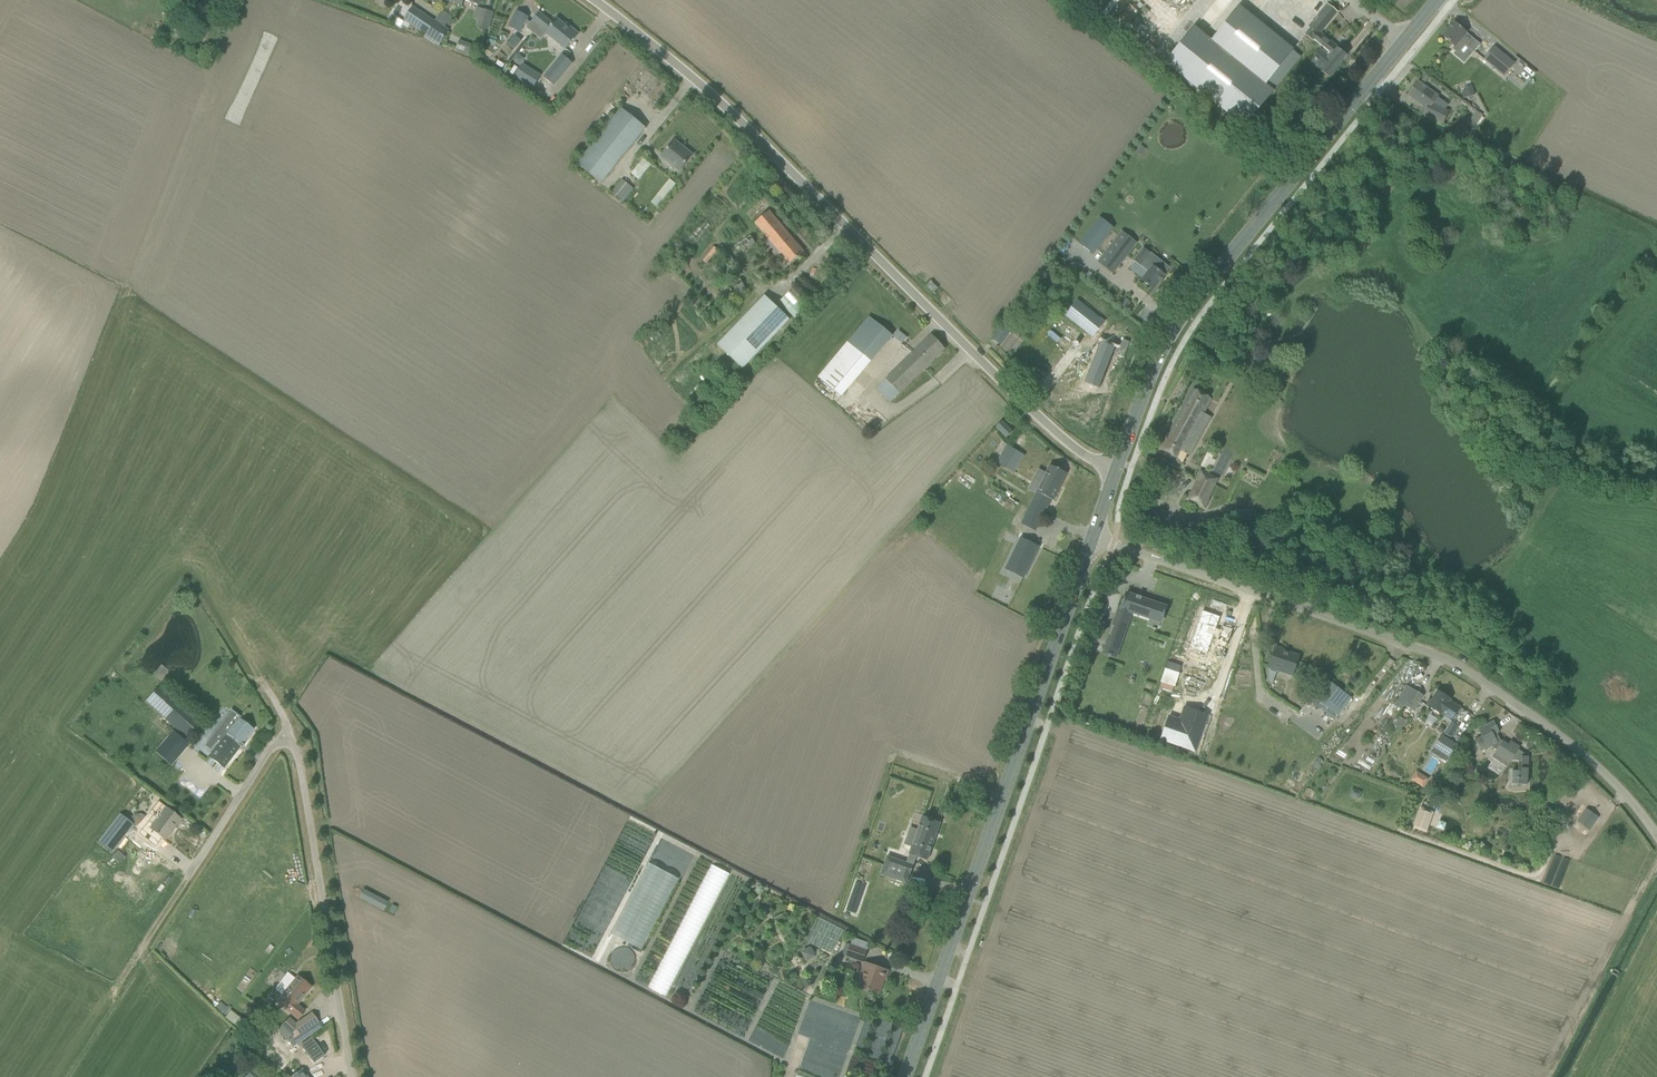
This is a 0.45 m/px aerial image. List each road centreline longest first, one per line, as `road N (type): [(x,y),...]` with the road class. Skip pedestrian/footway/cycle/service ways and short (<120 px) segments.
road 1 (unclassified): [(1114,471),(1058,438),(767,147),(646,36),(594,0)]
road 2 (unclassified): [(1656,826),(1581,741),(1477,669),(1390,630),(1091,538)]
road 3 (tertiary): [(1114,471),(1150,376),(1188,310),(1440,0)]
road 4 (tertiary): [(903,1076),(1091,538)]
road 5 (unclassified): [(353,1076),(292,738)]
road 6 (unclassified): [(188,881),(275,748),(292,738)]

